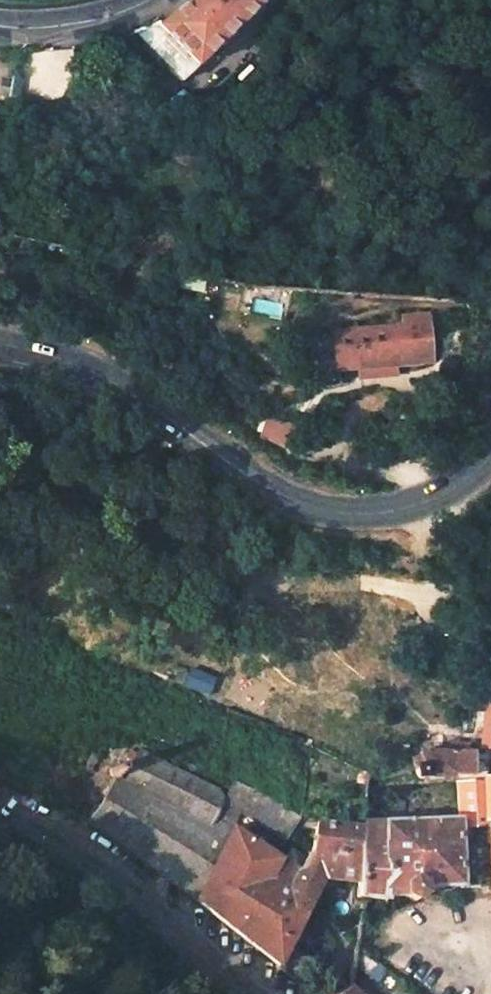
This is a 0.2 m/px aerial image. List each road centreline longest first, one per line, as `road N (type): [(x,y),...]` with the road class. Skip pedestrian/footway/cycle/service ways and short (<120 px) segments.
road 1 (secondary): [(0,346),(64,358),(148,402),(279,498),(340,512),(405,512),(465,482),(490,456)]
road 2 (residential): [(0,811),(142,890),(264,993)]
road 3 (residential): [(131,0),(43,26),(0,15)]

